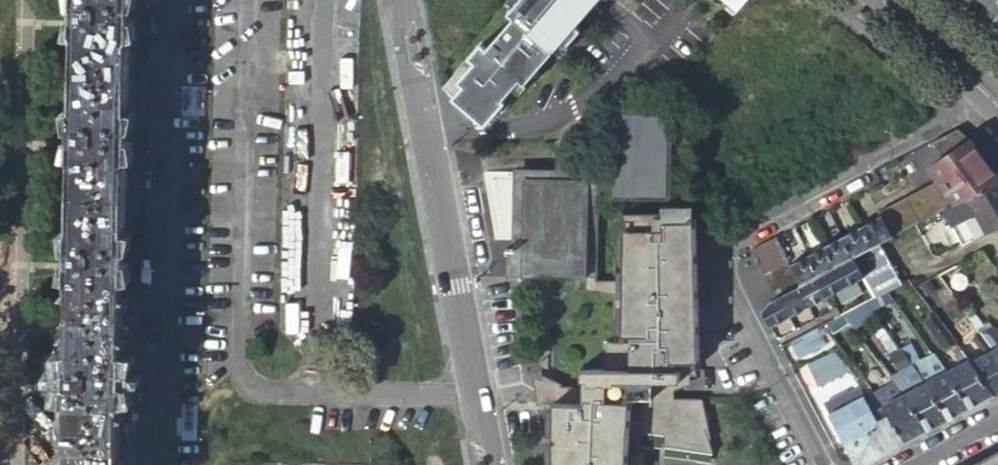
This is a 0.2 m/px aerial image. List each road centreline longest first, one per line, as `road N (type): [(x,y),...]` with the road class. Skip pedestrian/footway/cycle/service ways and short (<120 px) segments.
road 1 (unclassified): [(986,94),(711,247),(825,464)]
road 2 (residential): [(397,0),(485,464)]
road 3 (residential): [(159,464),(169,0)]
road 4 (tertiary): [(879,0),(986,94)]

